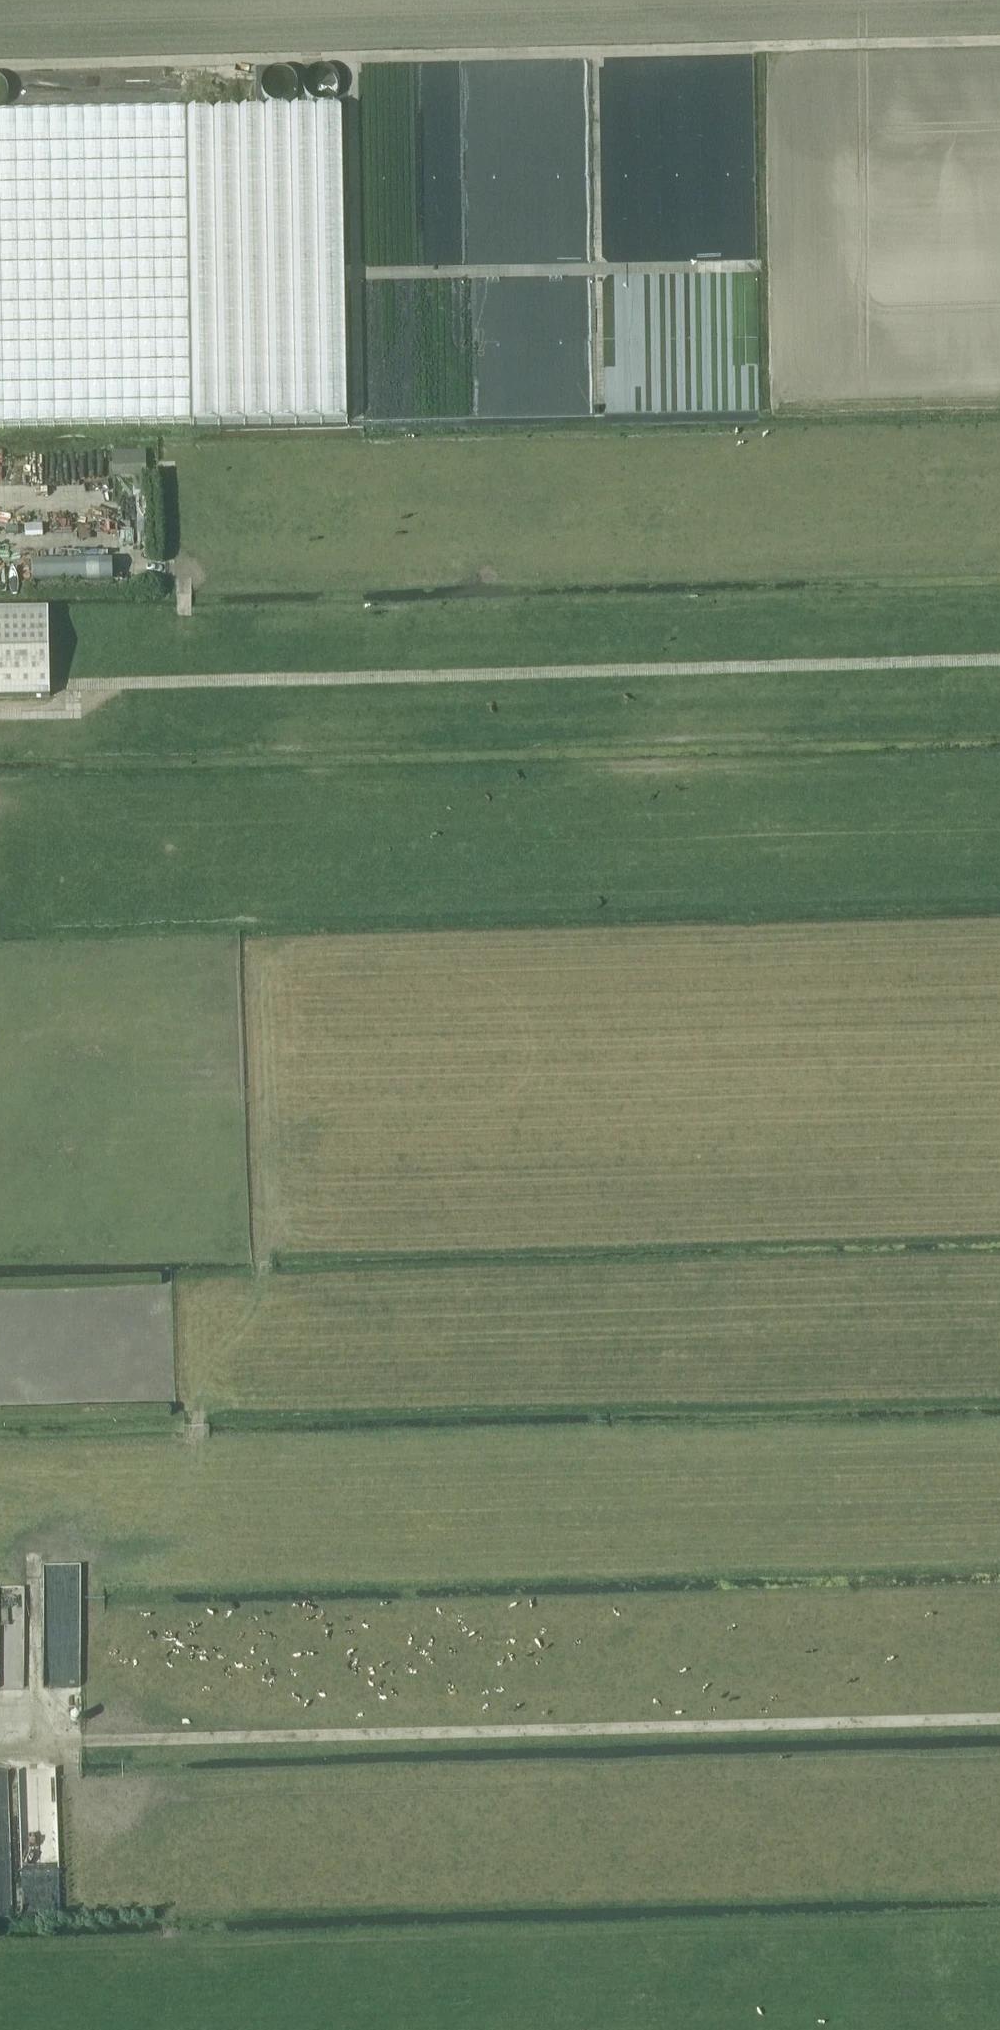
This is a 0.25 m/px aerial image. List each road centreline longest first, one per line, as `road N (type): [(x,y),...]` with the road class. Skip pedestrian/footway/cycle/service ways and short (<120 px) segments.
road 1 (track): [(999,660),(120,689),(73,708),(0,711)]
road 2 (track): [(0,65),(999,44)]

